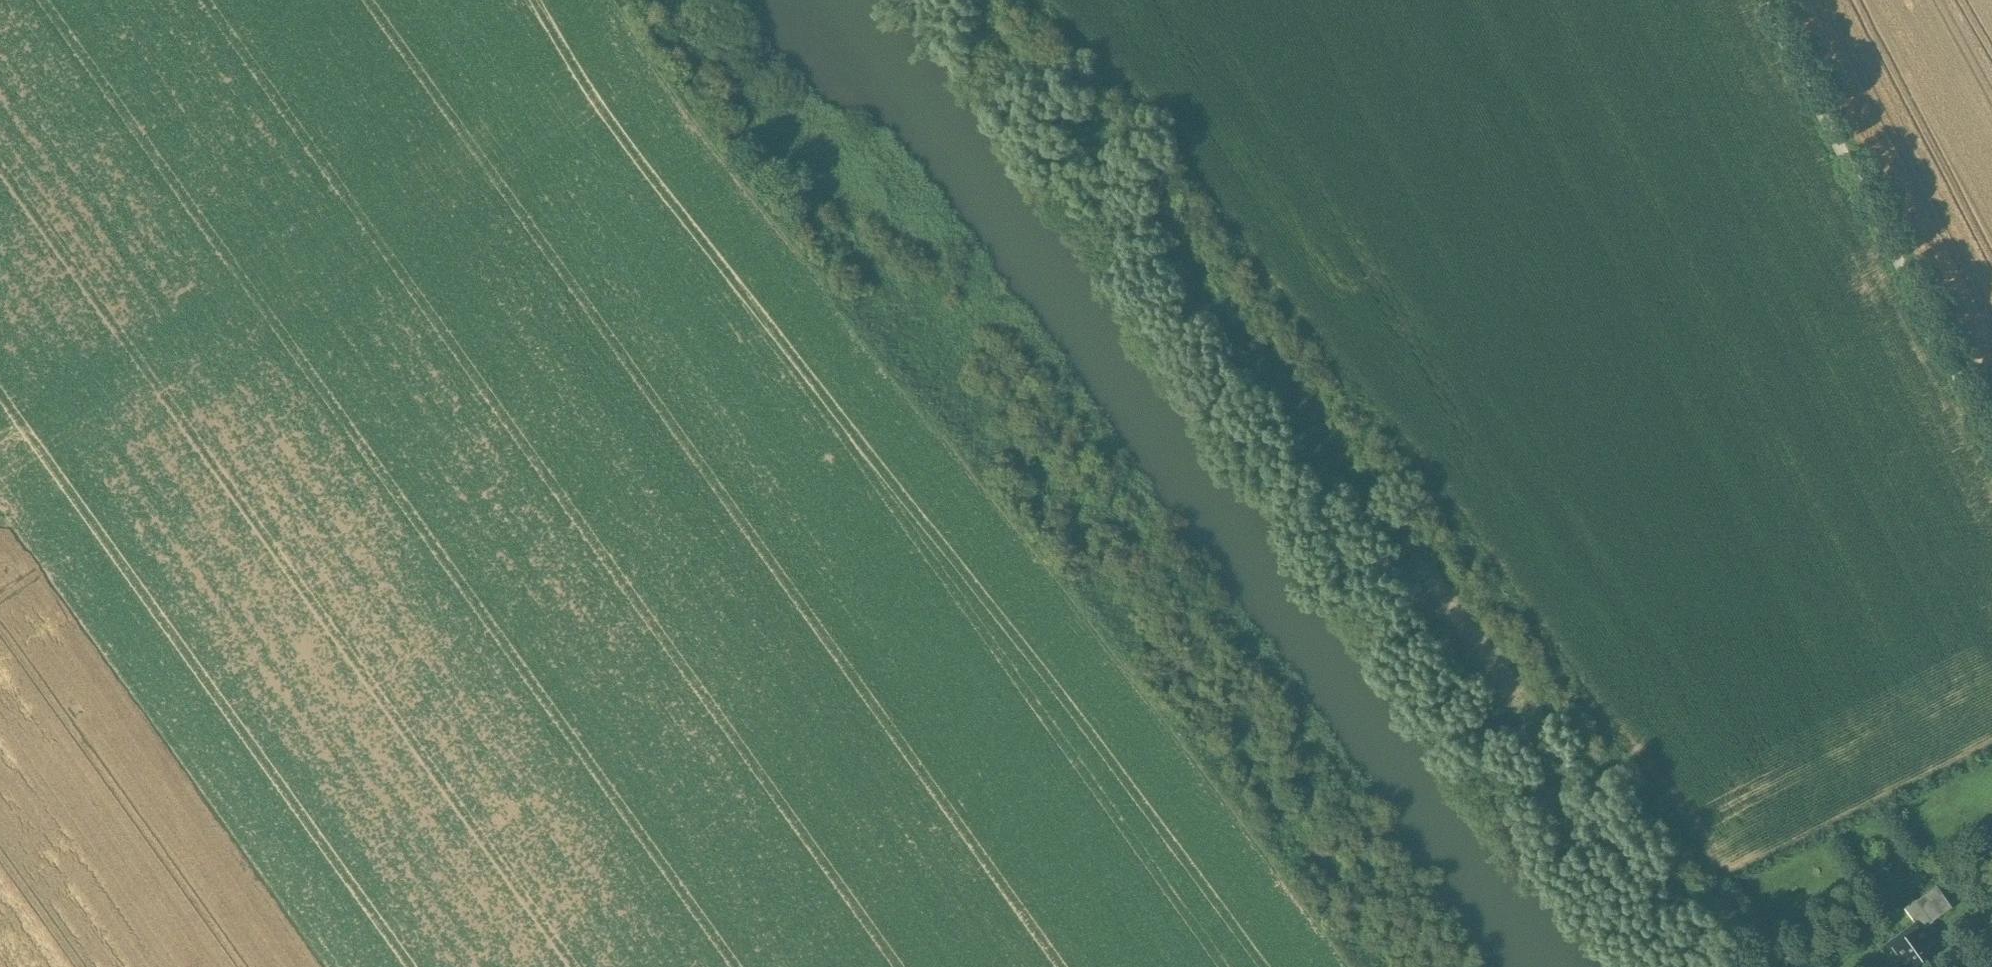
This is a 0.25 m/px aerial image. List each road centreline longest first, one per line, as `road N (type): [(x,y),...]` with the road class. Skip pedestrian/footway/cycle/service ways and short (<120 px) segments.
road 1 (track): [(1991,436),(1766,0)]

